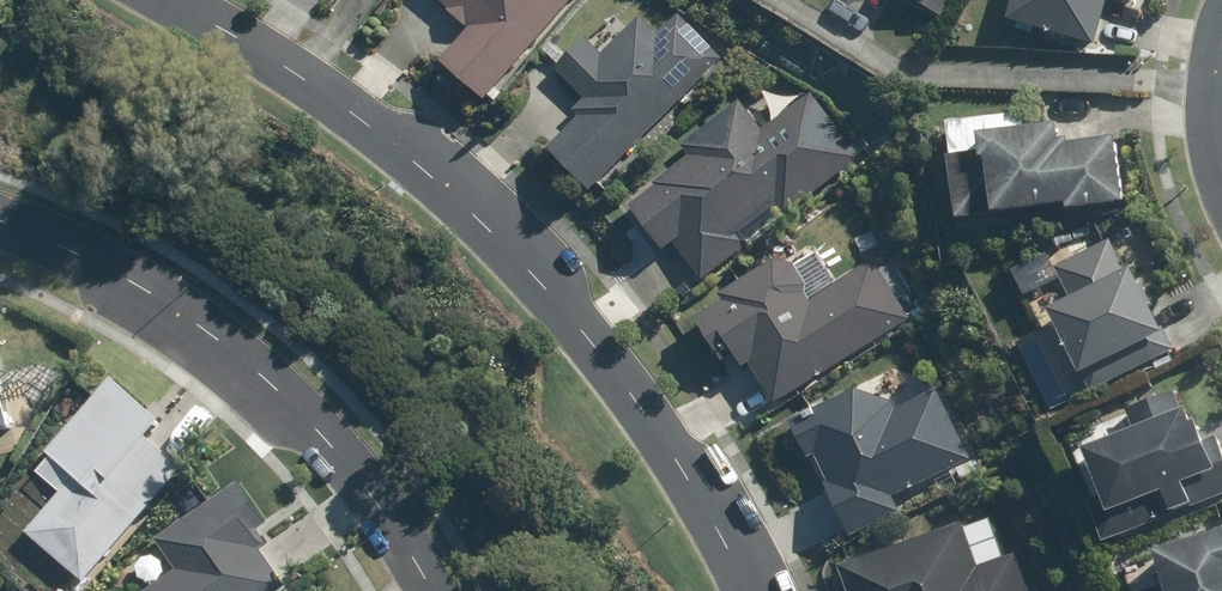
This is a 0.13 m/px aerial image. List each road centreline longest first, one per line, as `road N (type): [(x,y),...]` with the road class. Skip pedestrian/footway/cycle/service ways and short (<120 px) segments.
road 1 (tertiary): [(170,0),(323,90),(492,230),(655,426),(747,590)]
road 2 (residential): [(0,222),(134,274),(256,374),(360,477),(434,590)]
road 3 (residential): [(1221,39),(1210,92),(1221,178)]

